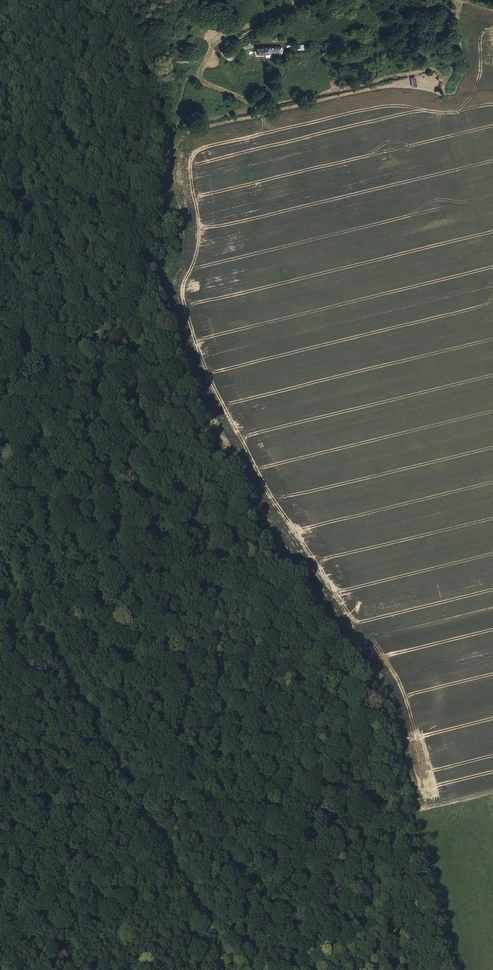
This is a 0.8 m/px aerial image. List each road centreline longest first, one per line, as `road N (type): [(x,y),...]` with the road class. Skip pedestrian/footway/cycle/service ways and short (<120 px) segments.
road 1 (track): [(224,969),(219,937),(0,550)]

